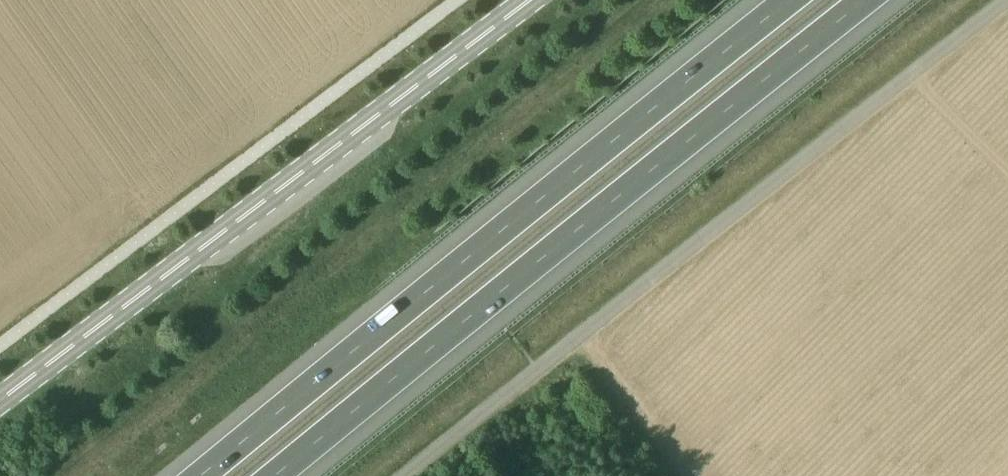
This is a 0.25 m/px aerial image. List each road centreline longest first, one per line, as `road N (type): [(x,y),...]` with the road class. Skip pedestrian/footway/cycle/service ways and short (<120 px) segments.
road 1 (unclassified): [(409,475),(1007,1)]
road 2 (motorway): [(291,475),(880,0)]
road 3 (motorway): [(797,0),(209,475)]
road 4 (secondary): [(0,403),(531,0)]

